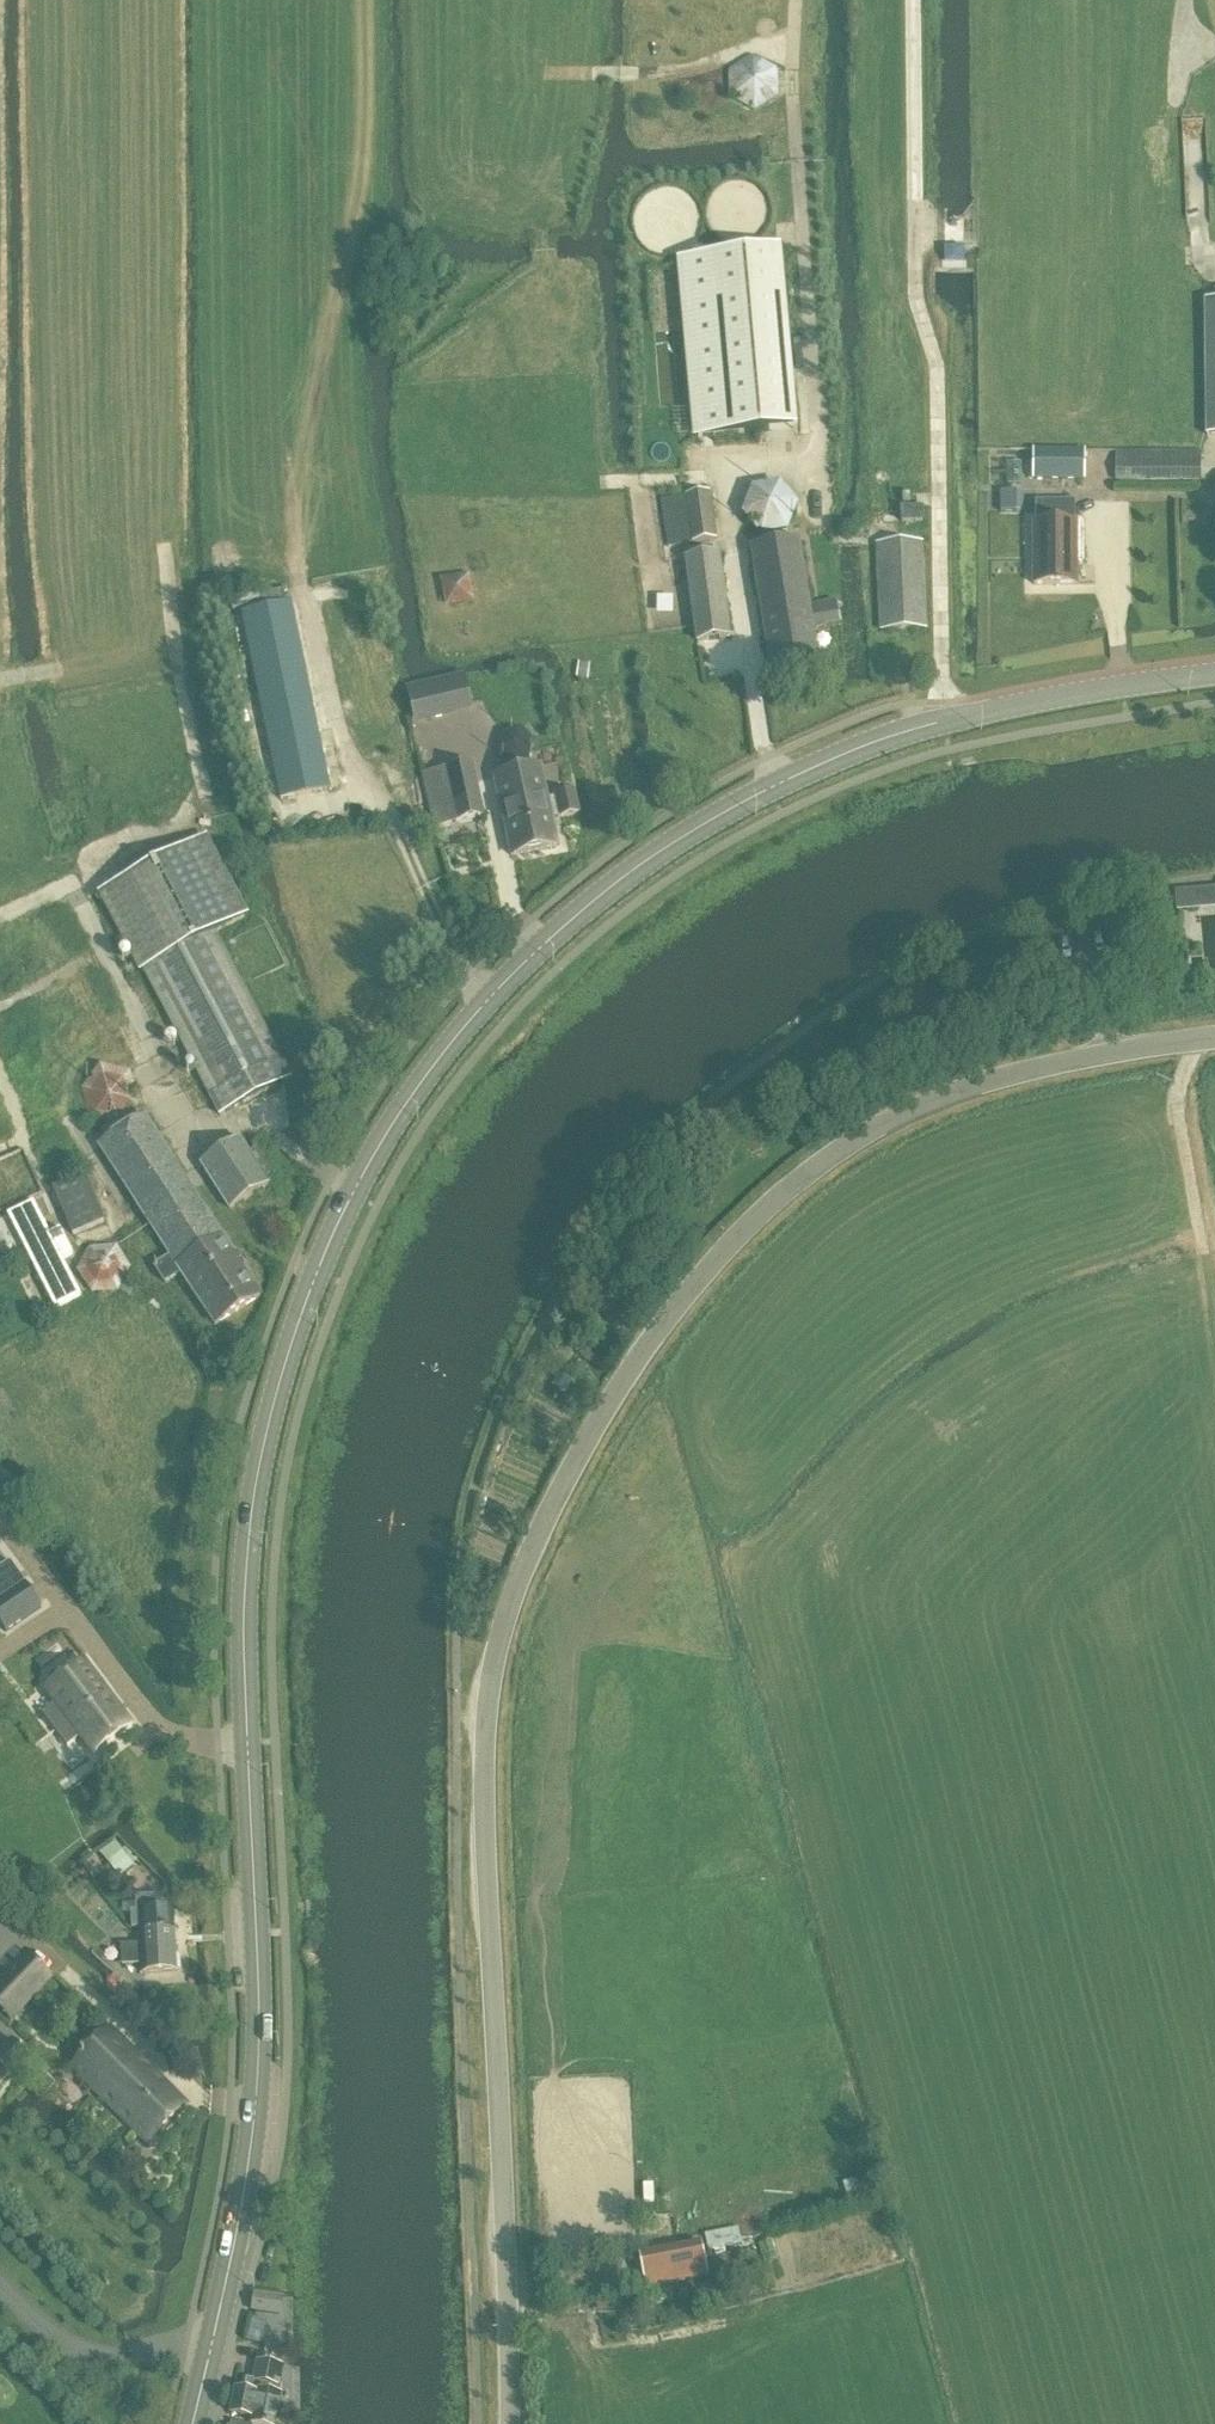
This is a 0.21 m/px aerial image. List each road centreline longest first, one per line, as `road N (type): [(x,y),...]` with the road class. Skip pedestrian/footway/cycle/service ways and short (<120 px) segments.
road 1 (secondary): [(191,2423),(250,2146),(260,1971),(247,1677),(253,1522),(277,1397),(318,1277),(378,1158),(456,1040),(564,928),(693,830),(898,732),(1214,672)]
road 2 (tertiary): [(507,2423),(484,1753),(494,1652),(528,1550),(673,1310),(741,1232),(826,1158),(924,1105),(1016,1074),(1214,1038)]

